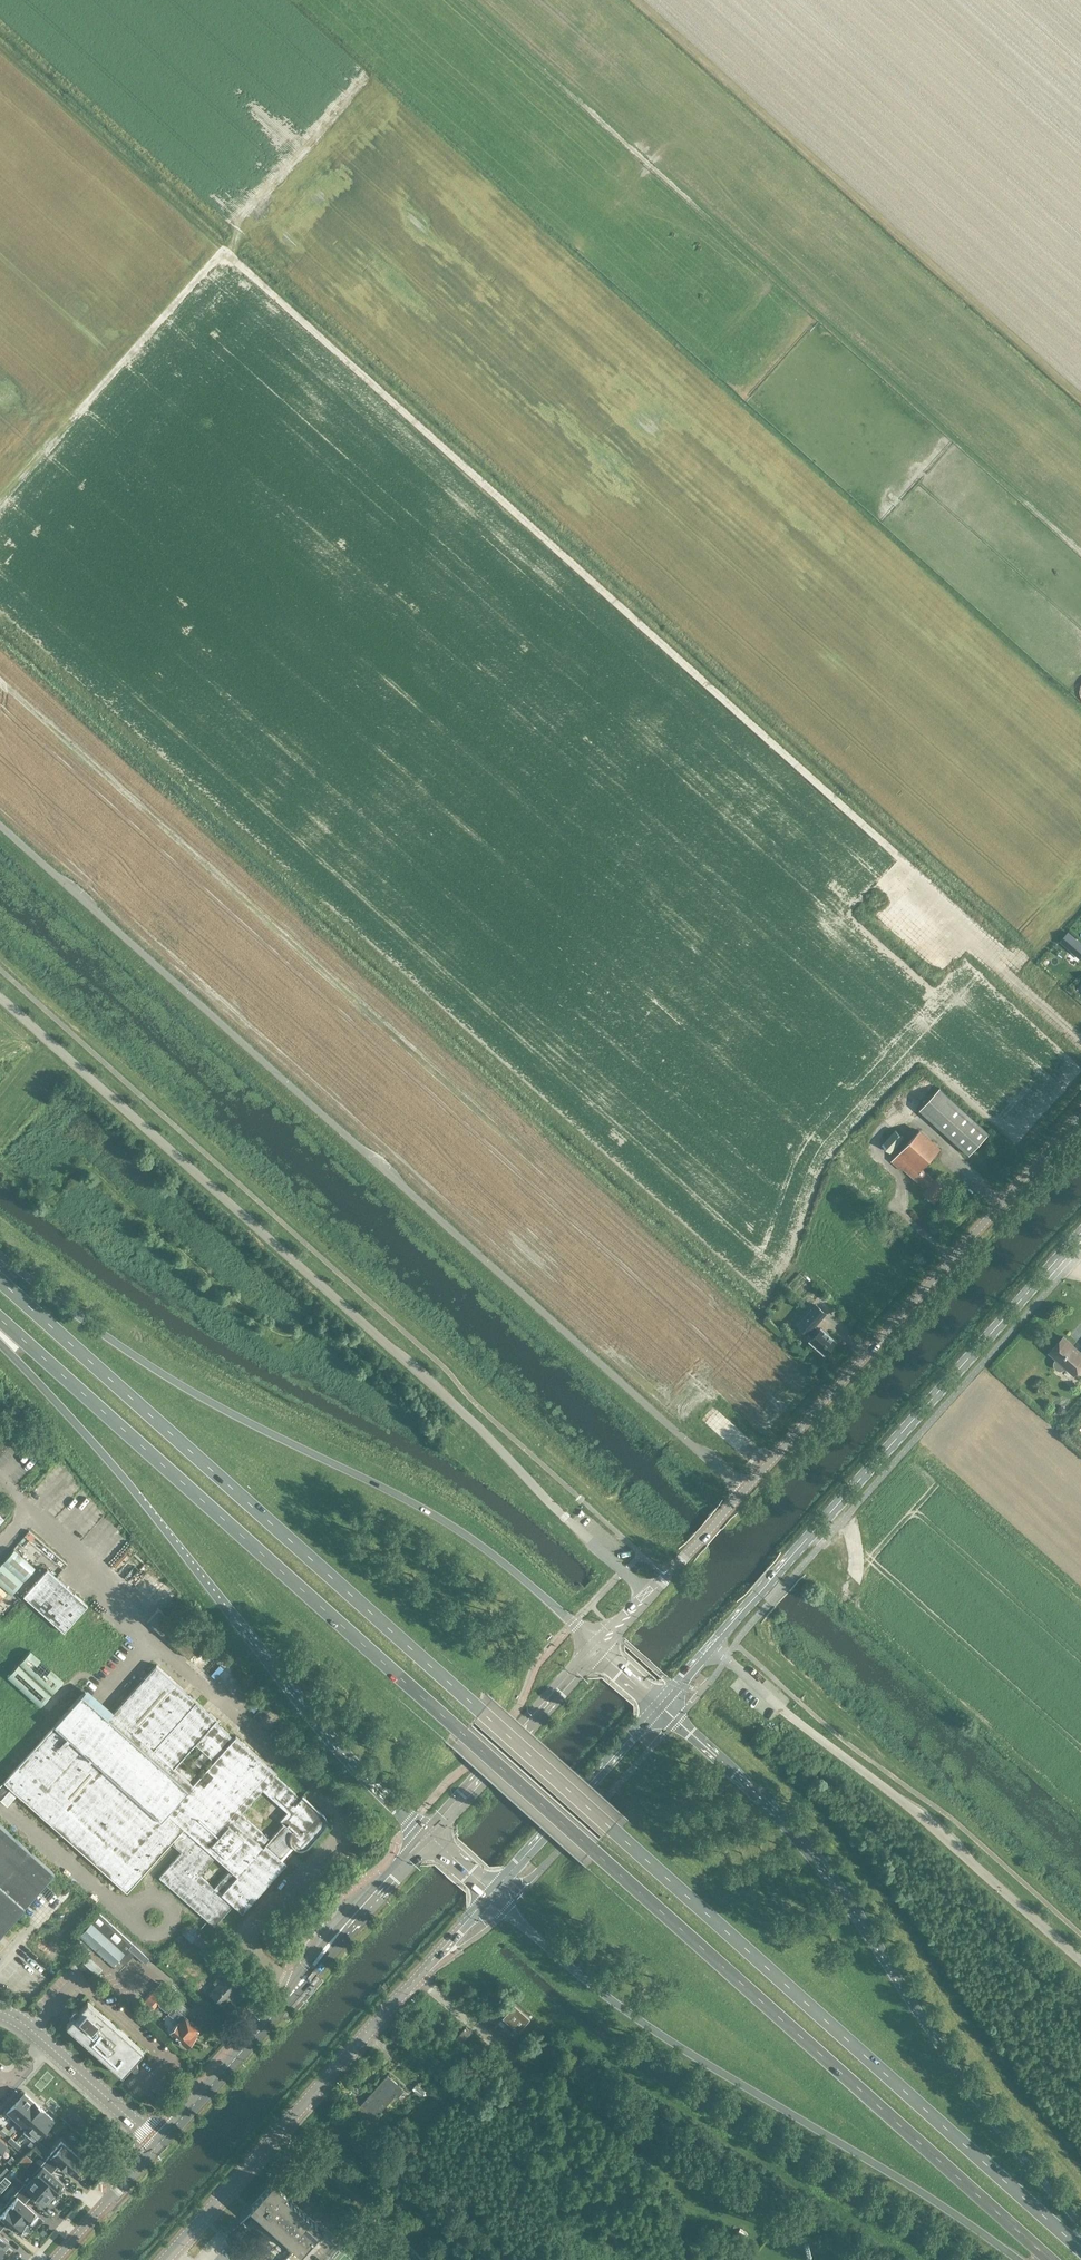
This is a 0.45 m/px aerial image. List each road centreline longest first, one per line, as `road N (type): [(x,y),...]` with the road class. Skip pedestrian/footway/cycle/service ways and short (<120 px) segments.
road 1 (trunk): [(1080,2250),(0,1280)]
road 2 (trunk): [(0,1316),(1055,2259)]
road 3 (unclassified): [(650,1594),(0,997)]
road 4 (trunk): [(599,1647),(455,1527),(210,1403),(0,1255)]
road 5 (trunk): [(1080,2223),(942,2049),(816,1855),(737,1771),(659,1705)]
road 6 (trunk): [(0,1339),(127,1475),(354,1767),(433,1838)]
road 7 (trunk): [(493,1892),(633,2017),(954,2205),(1022,2259)]
road 8 (tertiary): [(650,1594),(1080,1117)]
road 9 (secondary): [(714,1647),(1080,1238)]
road 10 (tertiary): [(165,2259),(493,1892)]
road 11 (unclassified): [(1080,1961),(714,1647)]
road 12 (tertiary): [(160,2144),(433,1838)]
road 13 (tertiary): [(433,1838),(599,1647)]
road 14 (secondary): [(493,1892),(659,1705)]
road 15 (tertiary): [(55,2259),(160,2144)]
road 16 (tertiary): [(151,2136),(44,2042)]

